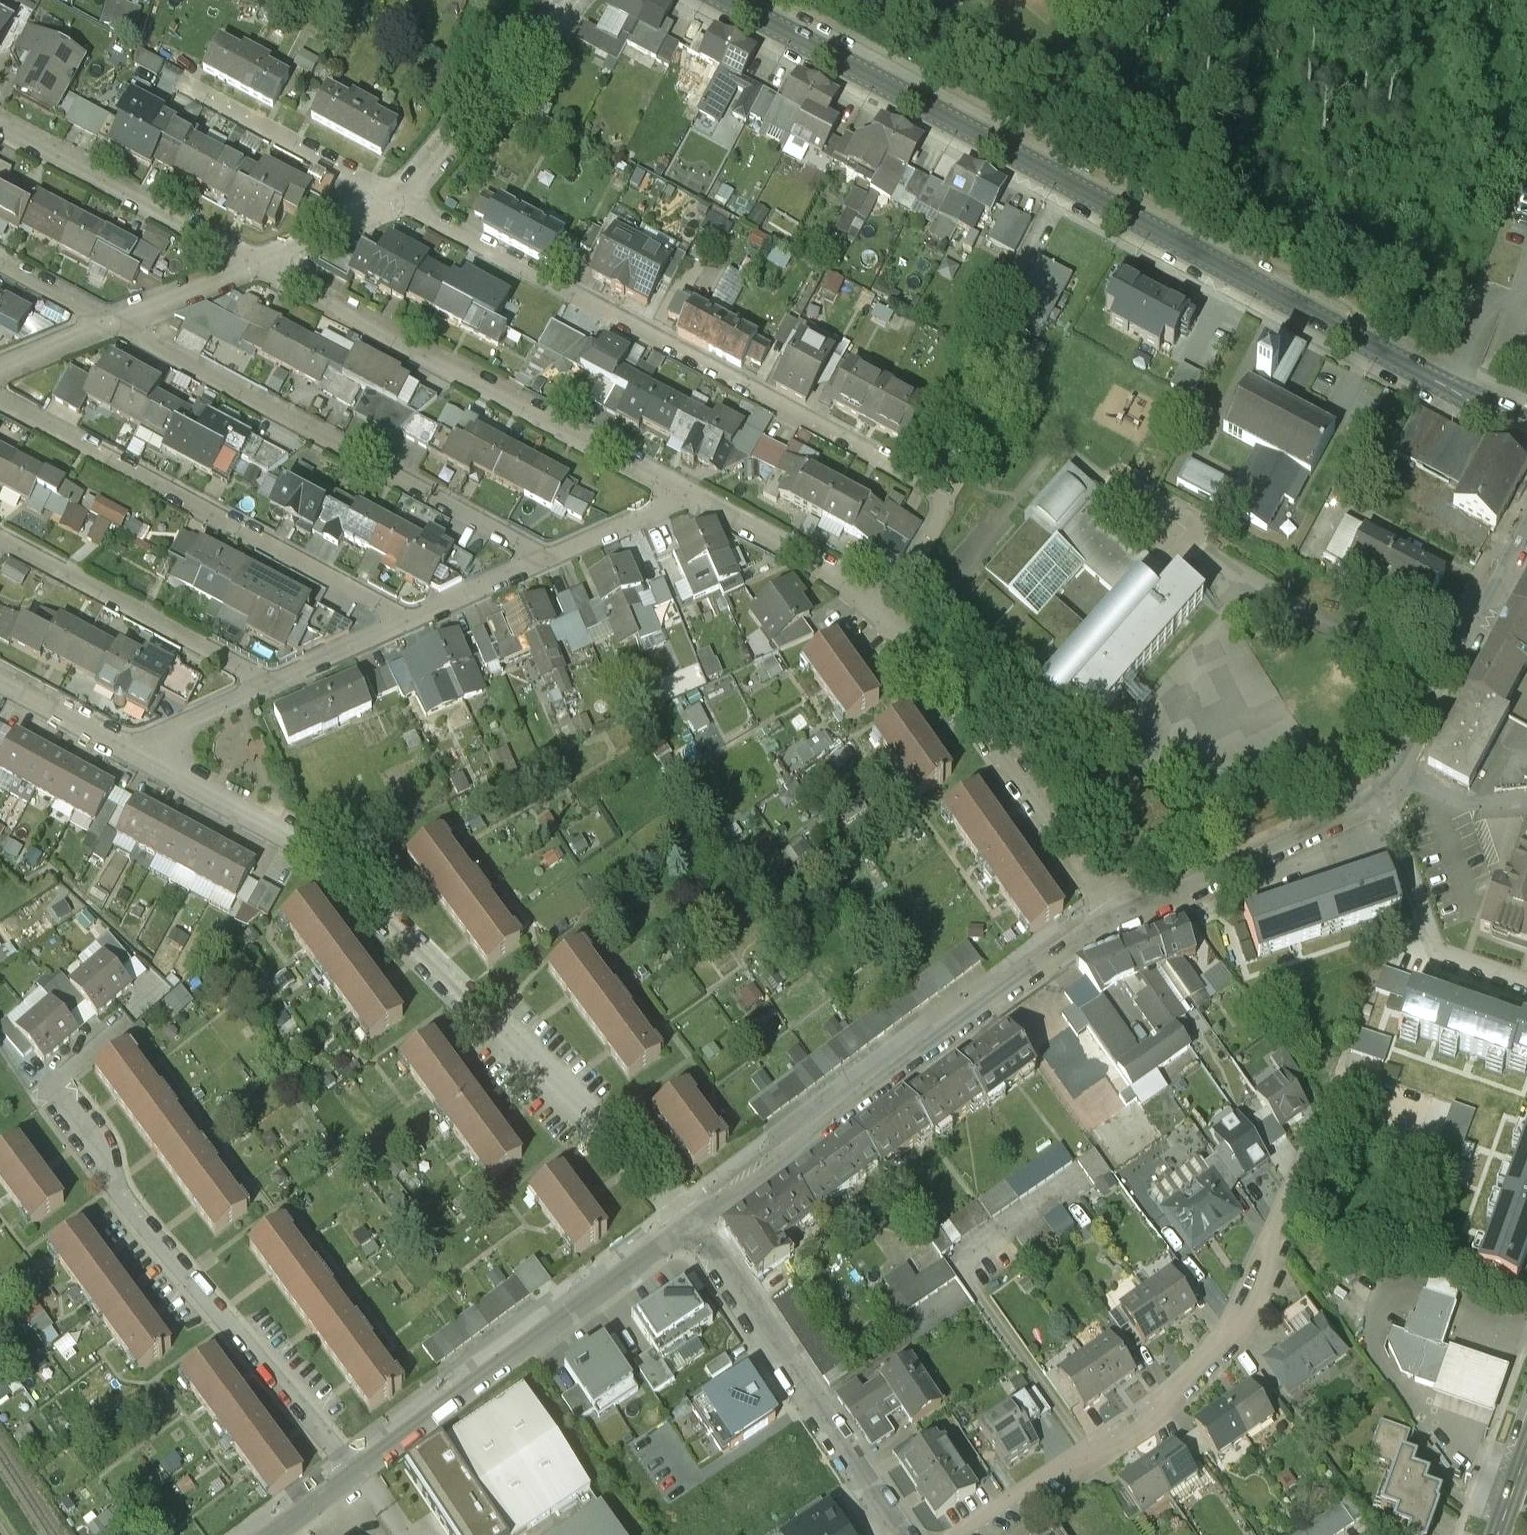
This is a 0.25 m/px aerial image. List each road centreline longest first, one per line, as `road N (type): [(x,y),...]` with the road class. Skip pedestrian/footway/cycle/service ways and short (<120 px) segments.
road 1 (tertiary): [(720,0),(1526,432)]
road 2 (residential): [(402,205),(940,492),(950,505),(947,521),(887,612)]
road 3 (residential): [(696,1221),(418,948),(286,834),(125,748)]
road 4 (residential): [(964,1534),(1157,1412),(1208,1364),(1248,1313),(1345,1078),(1369,1082),(1408,1120)]
road 5 (residential): [(352,1474),(119,1188),(55,1081),(126,1017)]
road 6 (residential): [(1123,925),(1050,958),(696,1221)]
road 7 (residential): [(107,324),(544,561)]
road 8 (residential): [(686,496),(259,265)]
road 9 (residential): [(0,403),(410,621)]
road 10 (residential): [(696,1221),(352,1474)]
road 11 (residential): [(1123,925),(939,670),(887,612)]
road 12 (residential): [(696,1221),(913,1534)]
road 13 (residential): [(272,683),(0,539)]
road 14 (residential): [(1385,786),(1316,851),(1123,925)]
road 15 (residential): [(259,265),(0,127)]
road 16 (residential): [(1526,538),(1385,786)]
road 17 (residential): [(402,205),(567,0)]
road 18 (residential): [(1385,786),(1435,927),(1445,939),(1526,968)]
road 19 (residential): [(184,87),(402,205)]
road 20 (residential): [(887,612),(686,496)]
road 21 (residential): [(107,324),(259,265)]
road 22 (residential): [(125,748),(272,683)]
road 23 (residential): [(544,561),(686,496)]
road 24 (residential): [(259,265),(402,205)]
road 25 (residential): [(272,683),(410,621)]
road 26 (residential): [(410,621),(544,561)]
road 27 (residential): [(125,748),(0,679)]
road 28 (residential): [(0,265),(107,324)]

